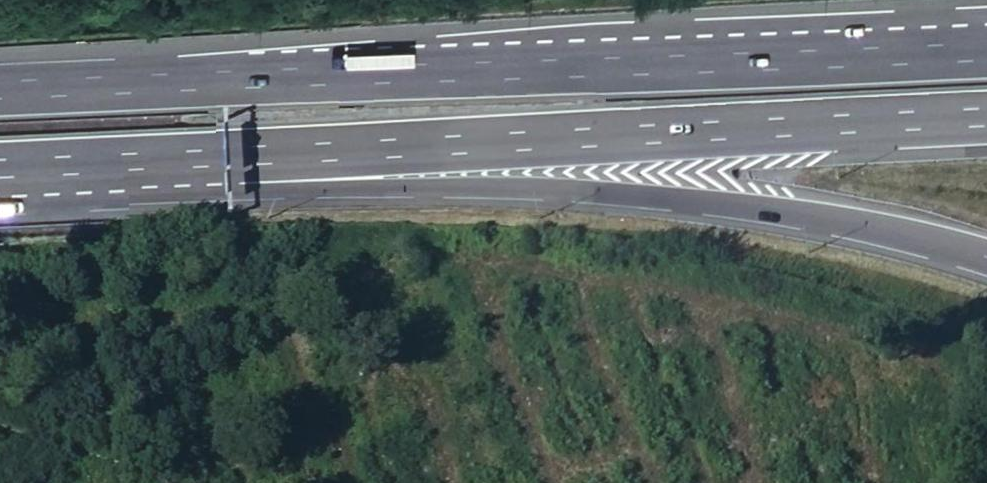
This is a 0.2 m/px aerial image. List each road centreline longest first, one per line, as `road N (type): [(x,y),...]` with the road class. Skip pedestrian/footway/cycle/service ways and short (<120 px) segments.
road 1 (motorway): [(986,49),(0,95)]
road 2 (motorway): [(200,162),(331,196),(525,193),(837,223),(986,261)]
road 3 (motorway): [(200,162),(986,122)]
road 4 (motorway): [(0,172),(200,162)]

